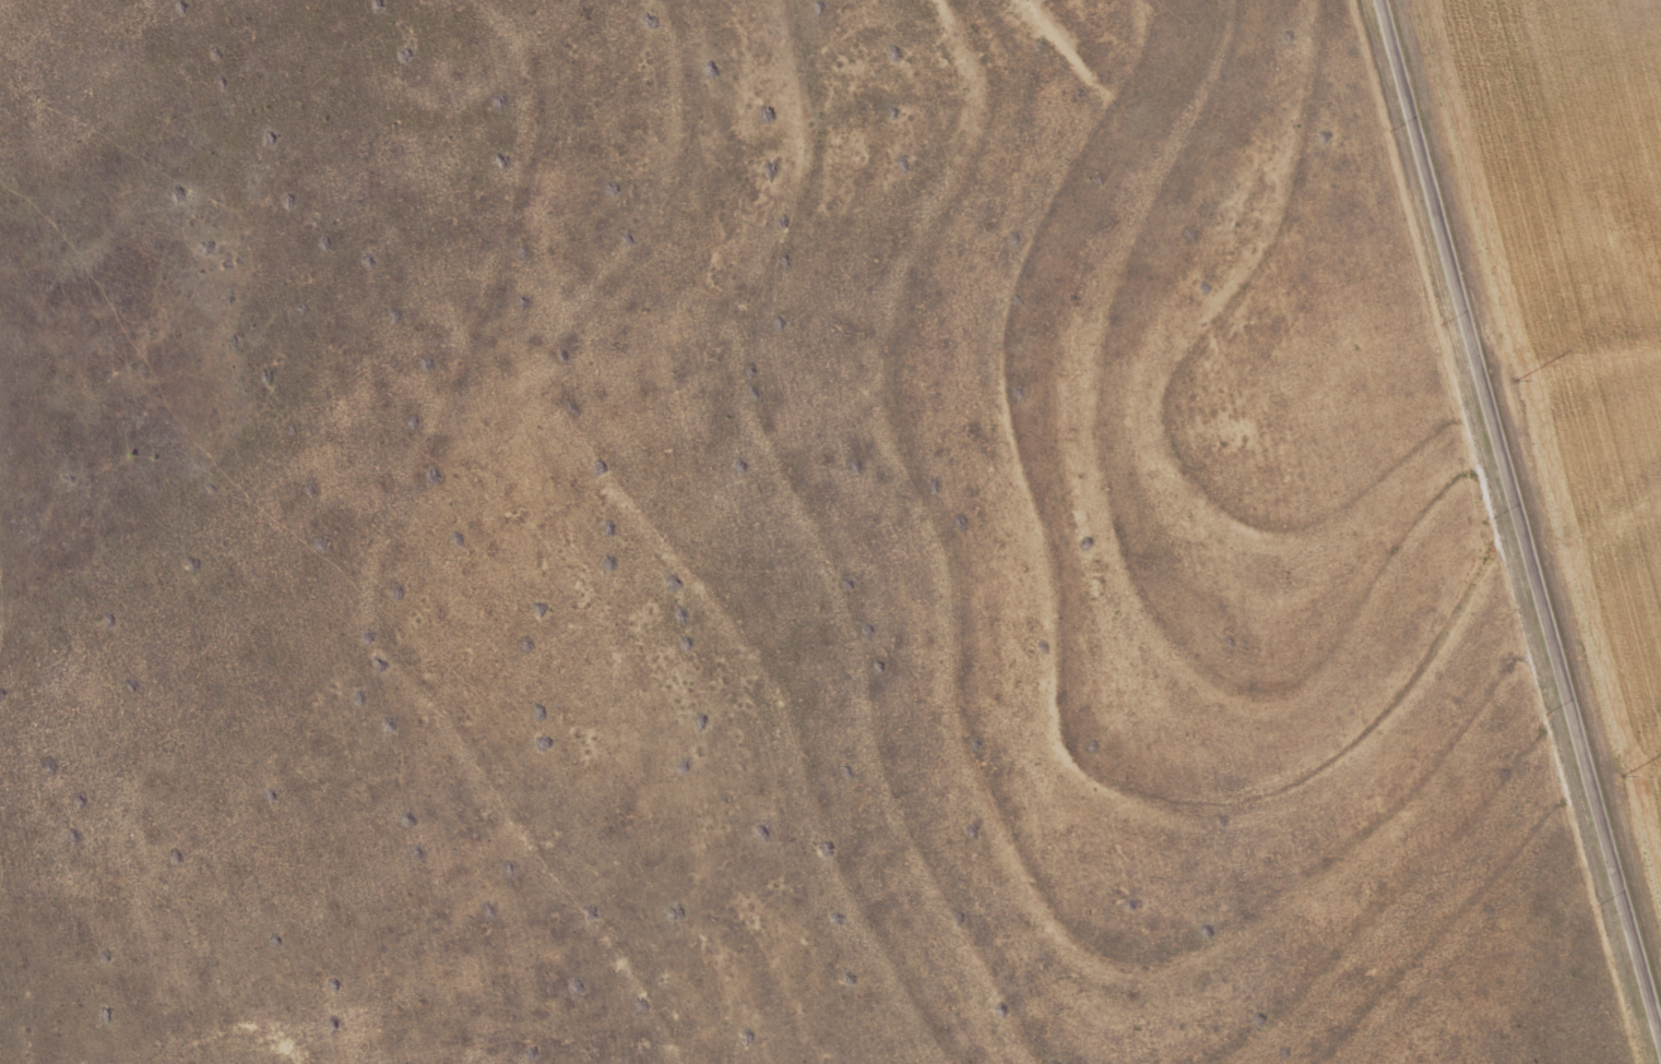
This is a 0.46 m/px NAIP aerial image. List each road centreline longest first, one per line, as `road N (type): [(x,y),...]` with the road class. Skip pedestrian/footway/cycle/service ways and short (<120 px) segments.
road 1 (tertiary): [(1660,1043),(1380,0)]

